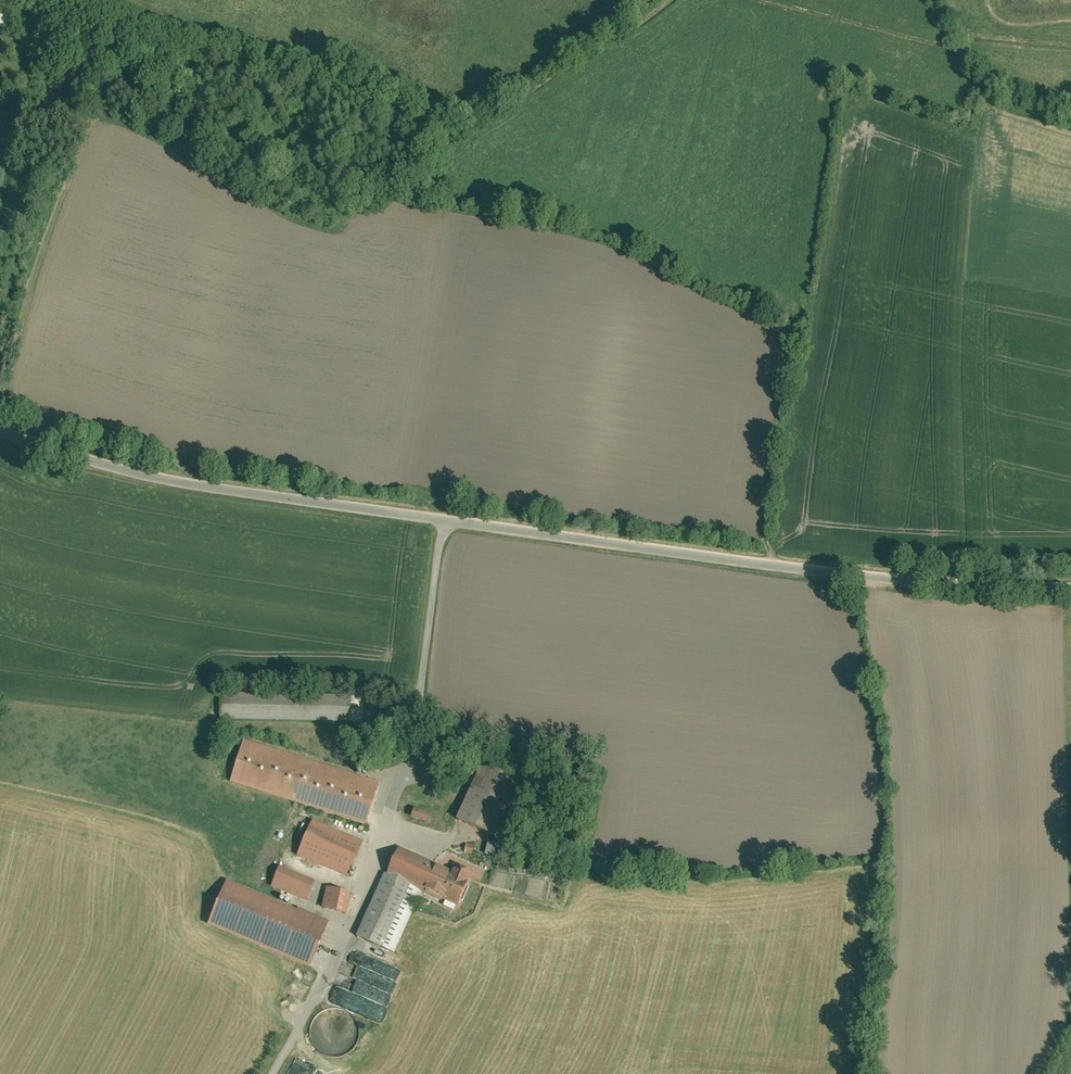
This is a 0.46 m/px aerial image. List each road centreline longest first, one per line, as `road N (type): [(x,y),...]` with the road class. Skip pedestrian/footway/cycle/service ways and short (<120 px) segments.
road 1 (unclassified): [(1070,590),(862,580),(177,483),(0,434)]

